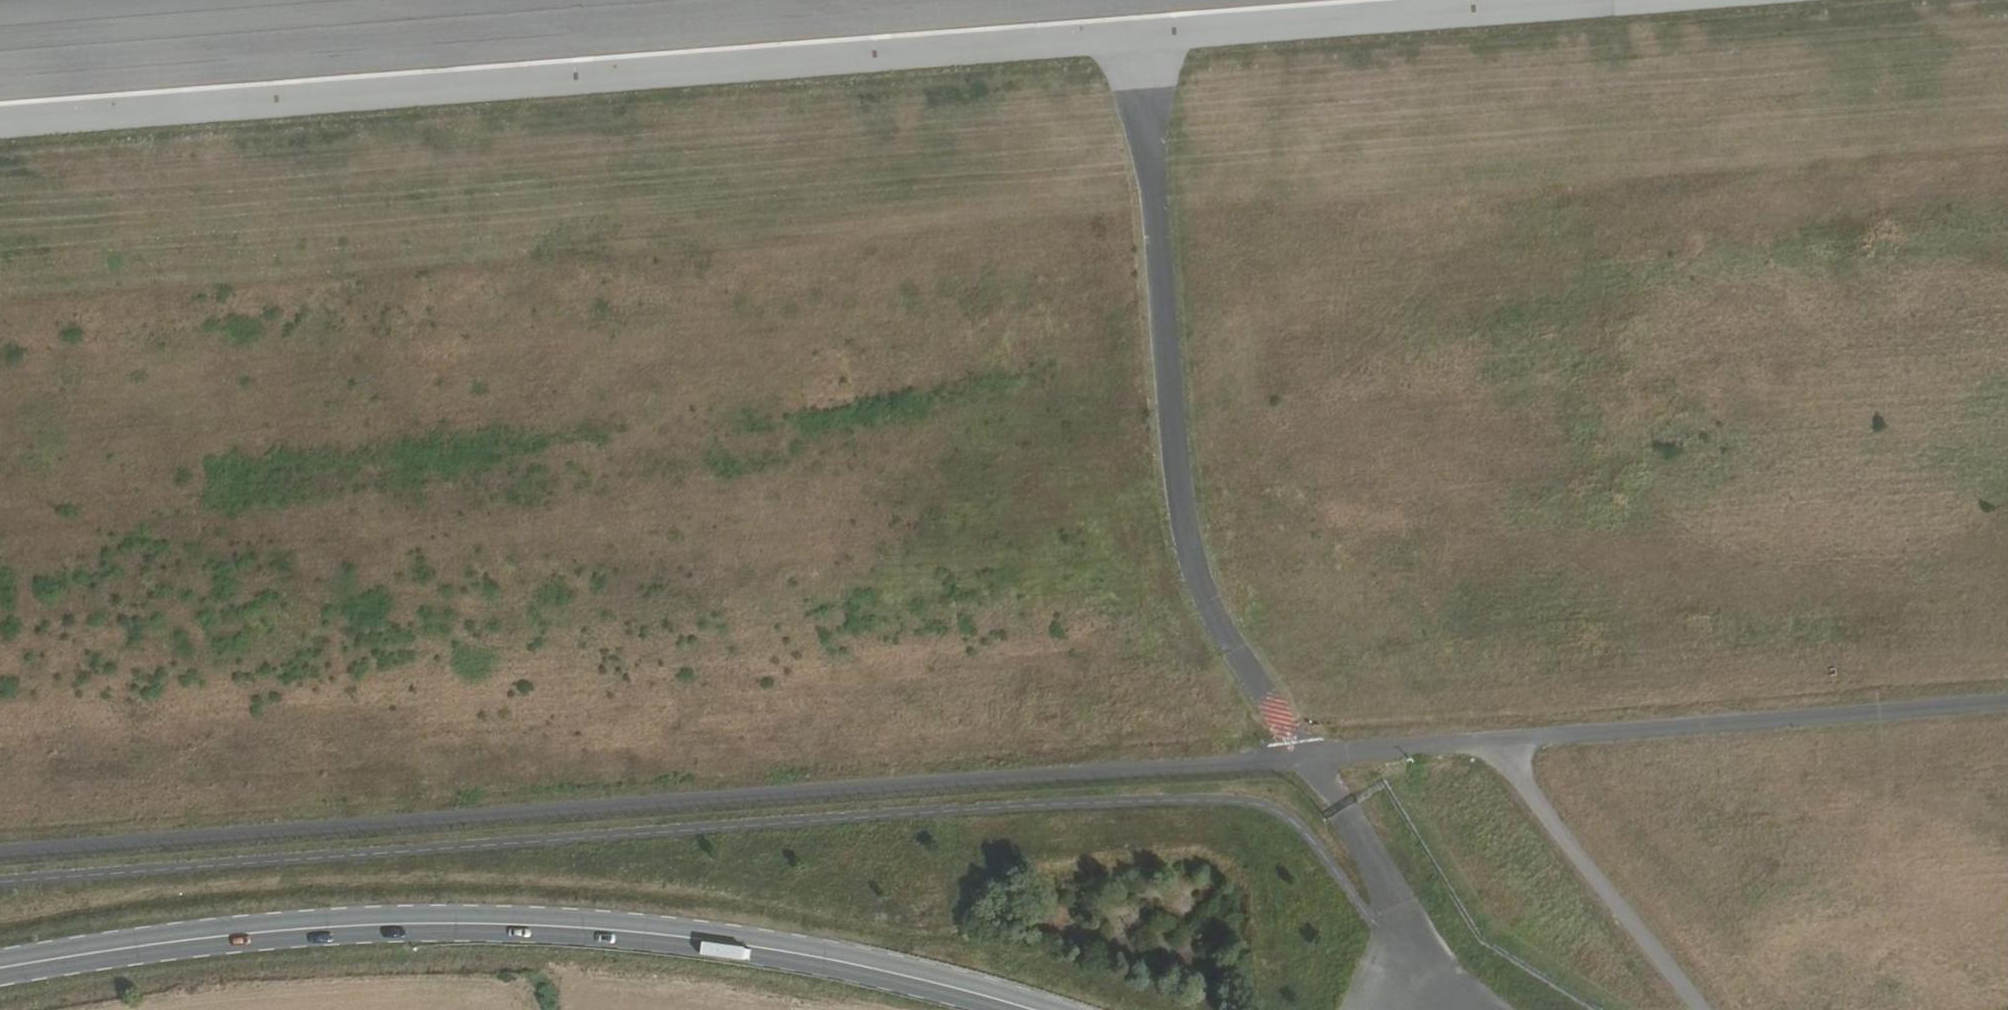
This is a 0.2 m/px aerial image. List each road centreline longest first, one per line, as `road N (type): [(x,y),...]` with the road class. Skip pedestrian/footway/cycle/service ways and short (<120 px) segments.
road 1 (secondary): [(1013,1009),(852,968),(641,935),(467,925),(299,934),(0,973)]

